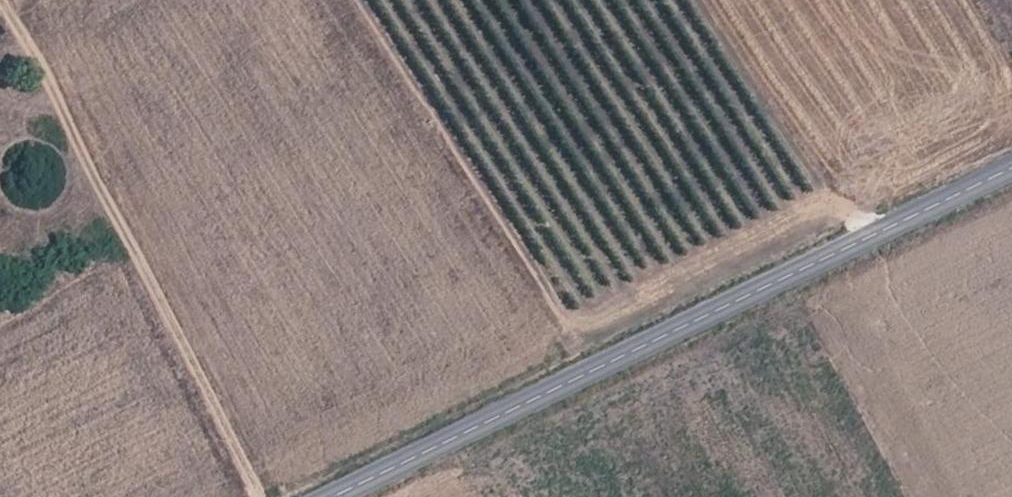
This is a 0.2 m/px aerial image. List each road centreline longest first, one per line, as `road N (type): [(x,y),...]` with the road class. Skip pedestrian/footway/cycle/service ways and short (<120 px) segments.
road 1 (tertiary): [(1011,167),(324,496)]

